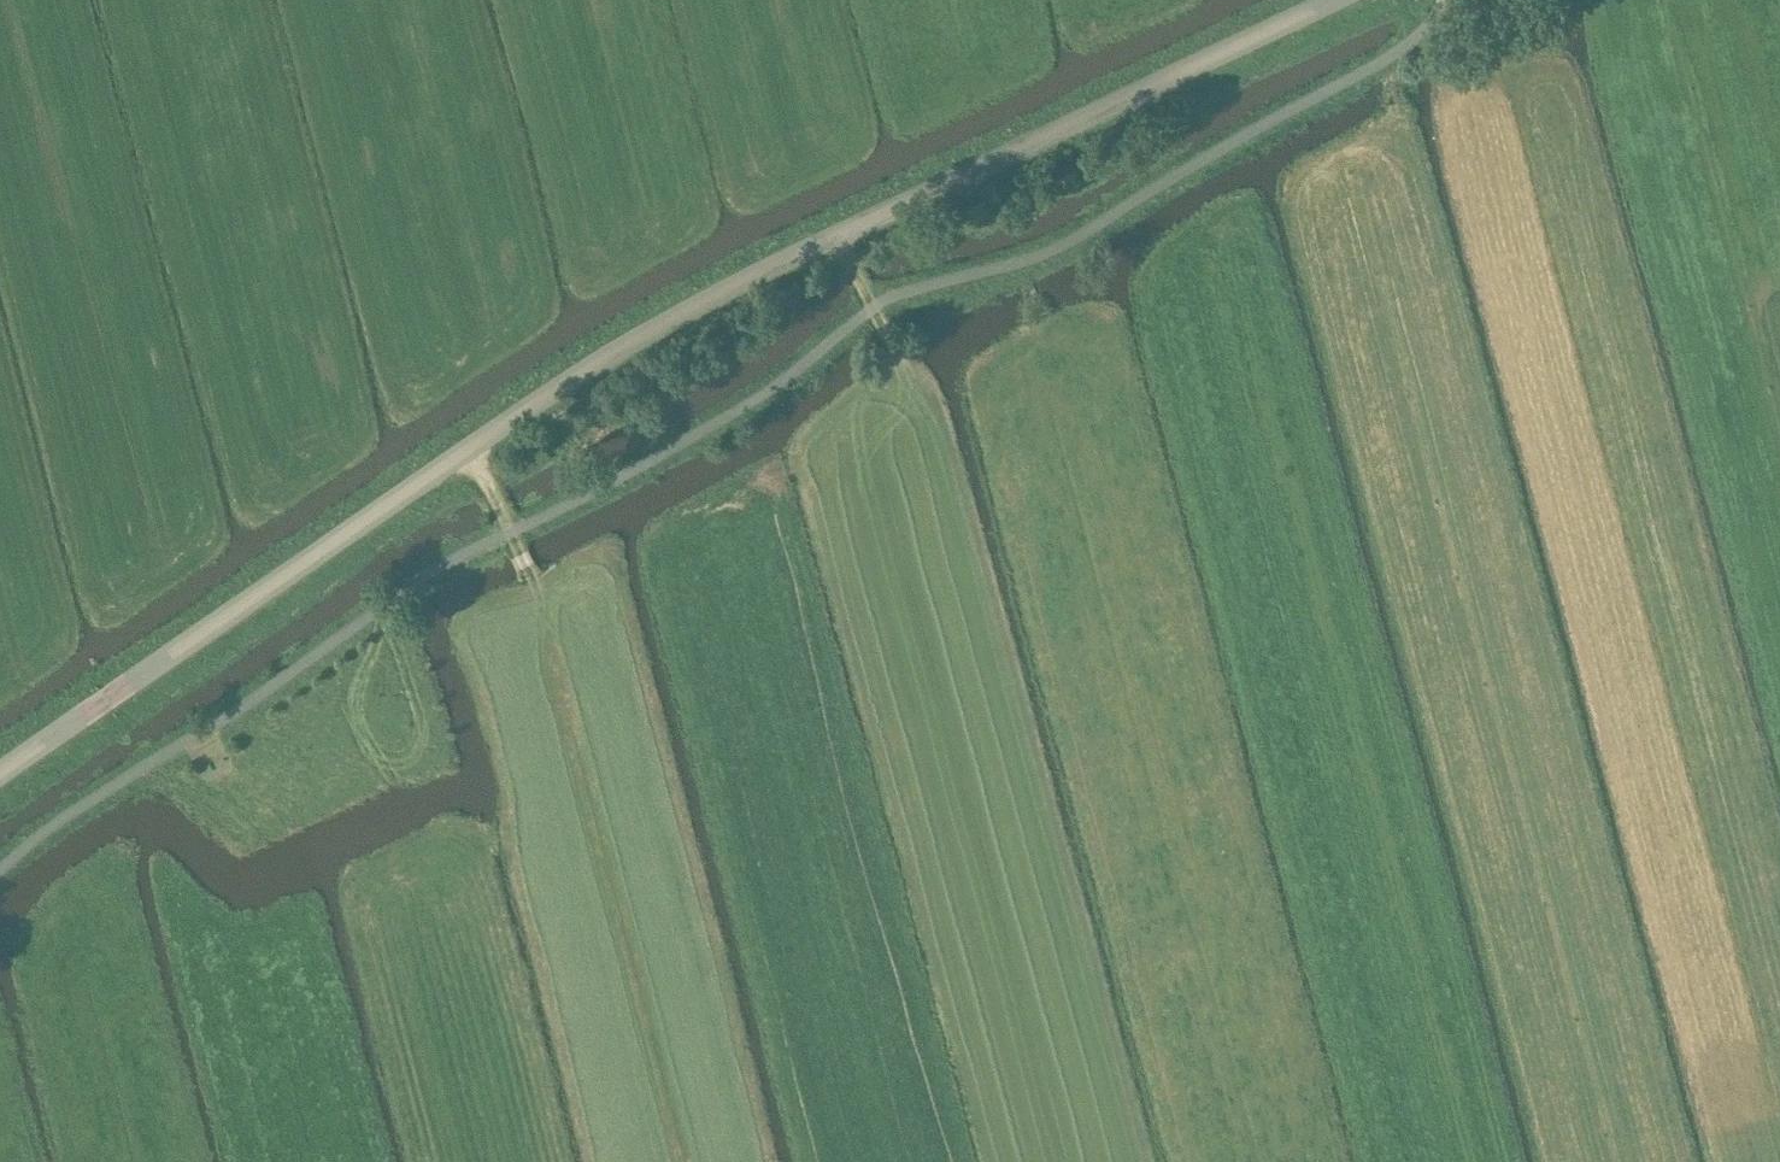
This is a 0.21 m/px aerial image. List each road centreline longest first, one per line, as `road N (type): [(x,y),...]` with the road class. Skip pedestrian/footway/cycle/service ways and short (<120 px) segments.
road 1 (unclassified): [(0,775),(596,367),(727,292),(1336,0)]

